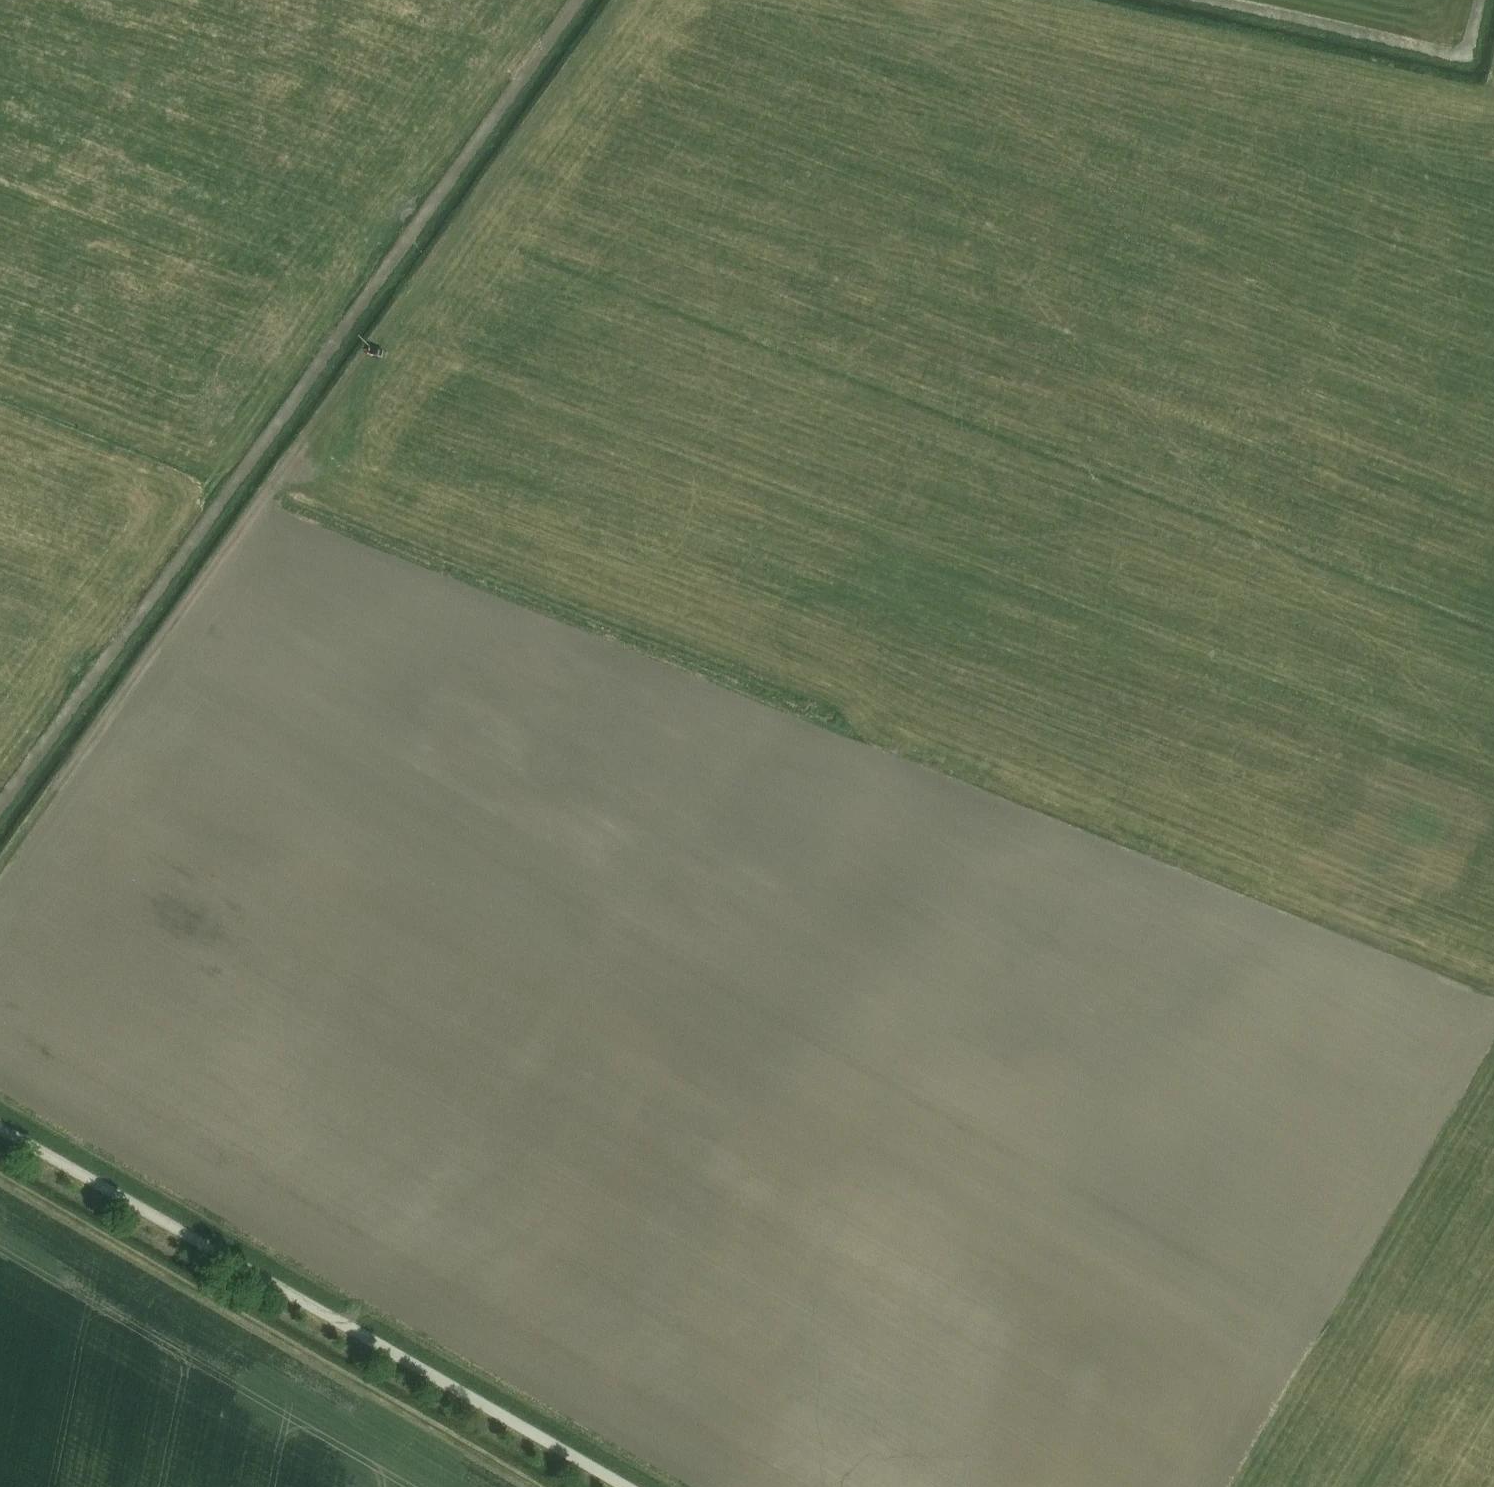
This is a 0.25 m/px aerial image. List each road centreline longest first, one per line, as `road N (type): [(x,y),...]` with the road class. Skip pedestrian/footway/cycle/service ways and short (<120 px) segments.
road 1 (unclassified): [(620,1486),(0,1129)]

